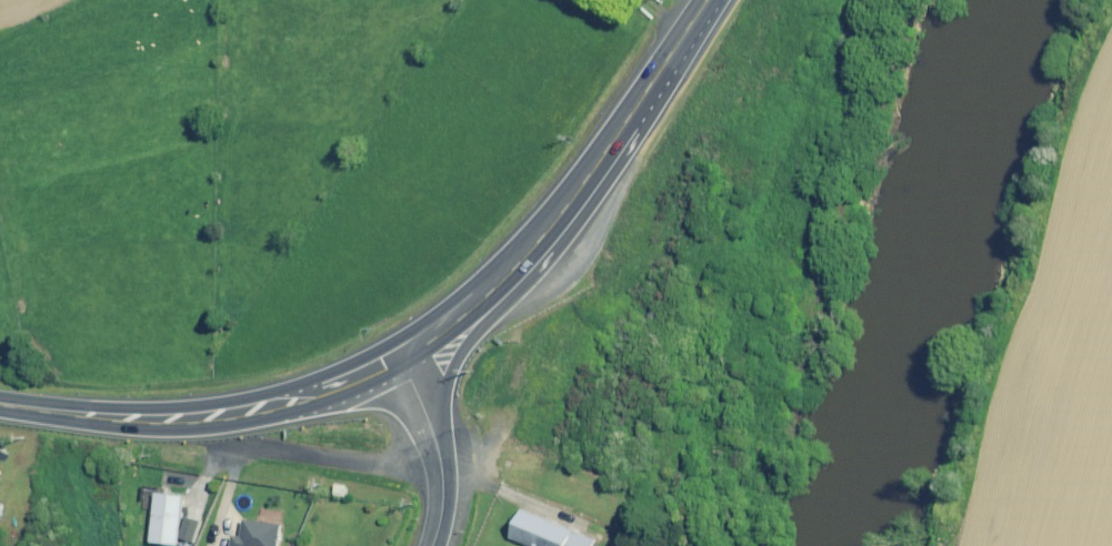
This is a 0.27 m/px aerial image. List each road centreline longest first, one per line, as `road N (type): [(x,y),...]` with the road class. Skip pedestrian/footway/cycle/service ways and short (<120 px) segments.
road 1 (primary): [(695,20),(681,74),(645,131),(546,265),(469,337),(431,426)]
road 2 (primary): [(402,362),(531,250),(695,20)]
road 3 (primary): [(0,404),(192,423),(320,398),(402,362)]
road 4 (tertiary): [(431,426),(442,472),(433,545)]

